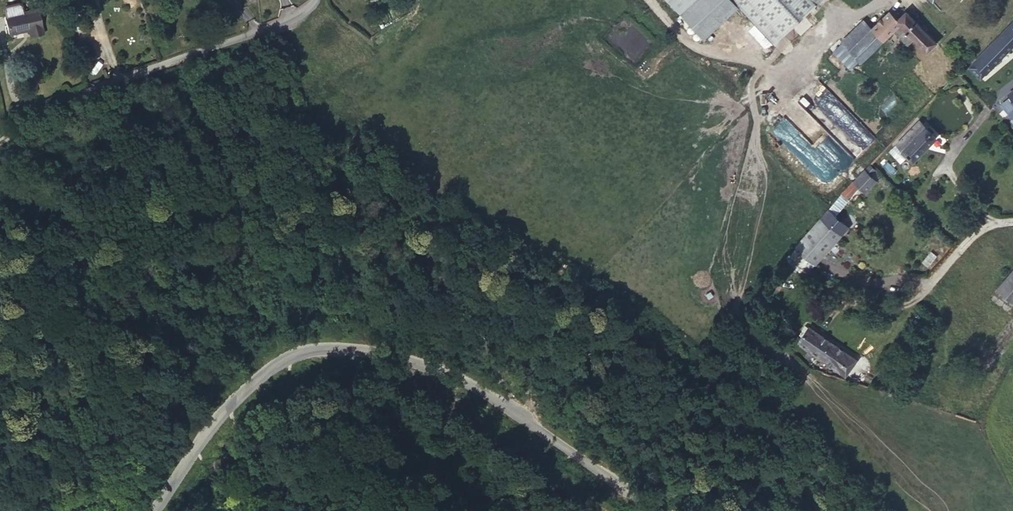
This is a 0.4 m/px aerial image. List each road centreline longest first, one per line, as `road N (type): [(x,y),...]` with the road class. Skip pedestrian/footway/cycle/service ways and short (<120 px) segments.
road 1 (tertiary): [(159,510),(213,431),(268,375),(328,359),(481,399),(661,510)]
road 2 (residential): [(314,0),(224,47),(36,108)]
road 3 (track): [(651,0),(704,50),(796,67)]

